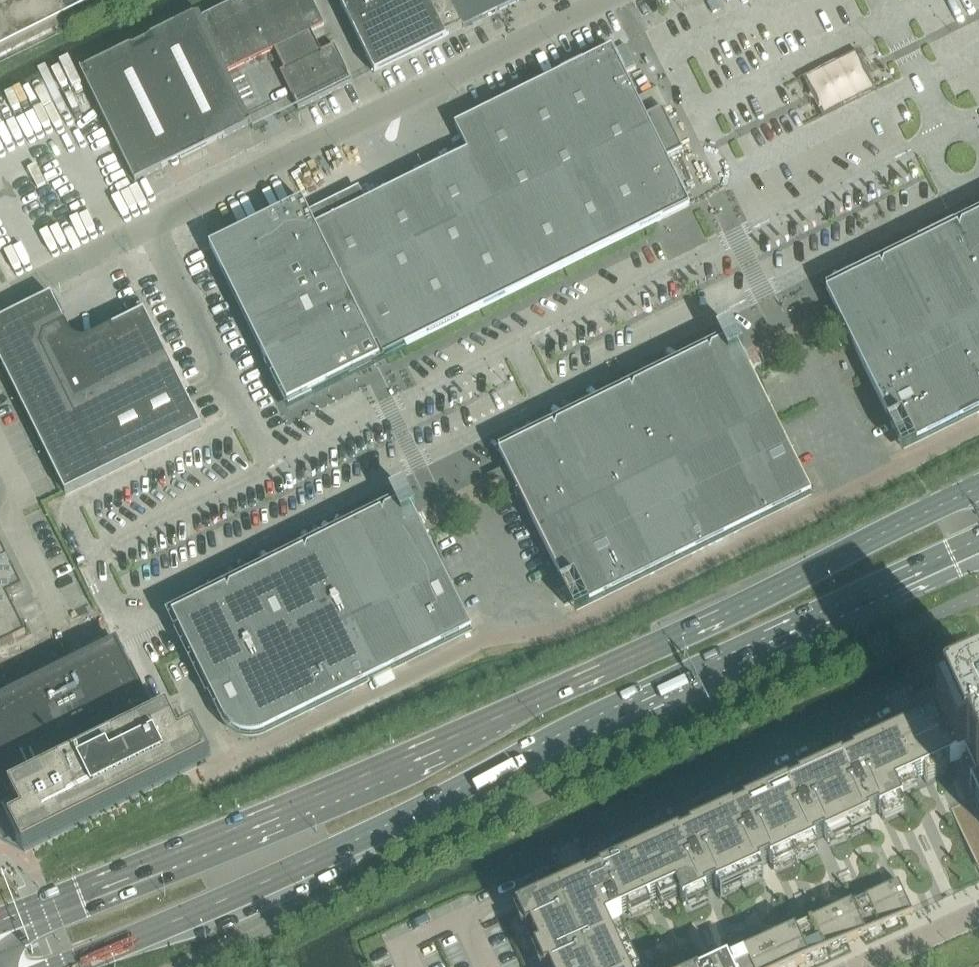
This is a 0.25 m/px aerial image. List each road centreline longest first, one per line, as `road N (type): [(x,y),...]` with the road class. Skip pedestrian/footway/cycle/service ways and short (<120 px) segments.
road 1 (secondary): [(978,486),(483,725),(0,923)]
road 2 (secondary): [(71,965),(262,887),(580,723),(978,540)]
road 3 (unclassified): [(0,298),(604,0)]
road 4 (residential): [(978,909),(853,966)]

